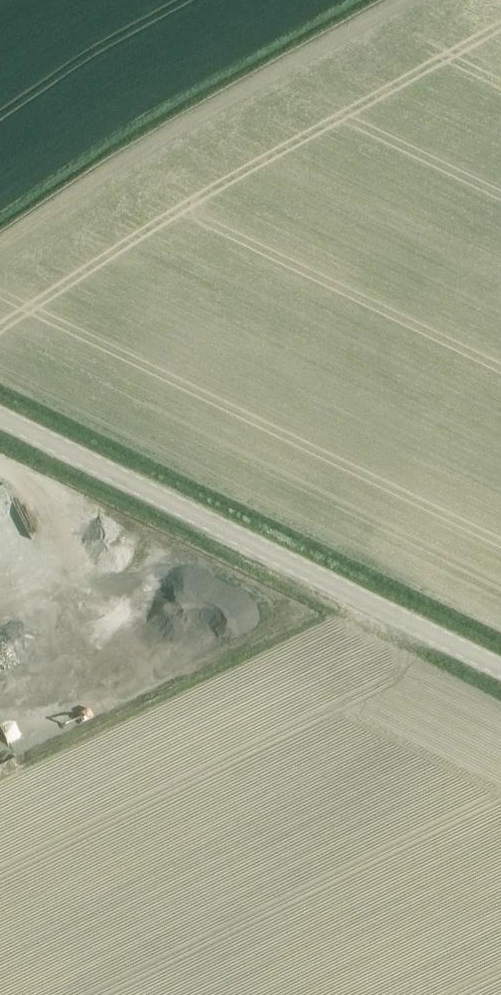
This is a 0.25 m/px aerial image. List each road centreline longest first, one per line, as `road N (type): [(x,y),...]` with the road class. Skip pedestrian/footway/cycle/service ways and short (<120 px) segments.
road 1 (tertiary): [(500,661),(0,418)]

